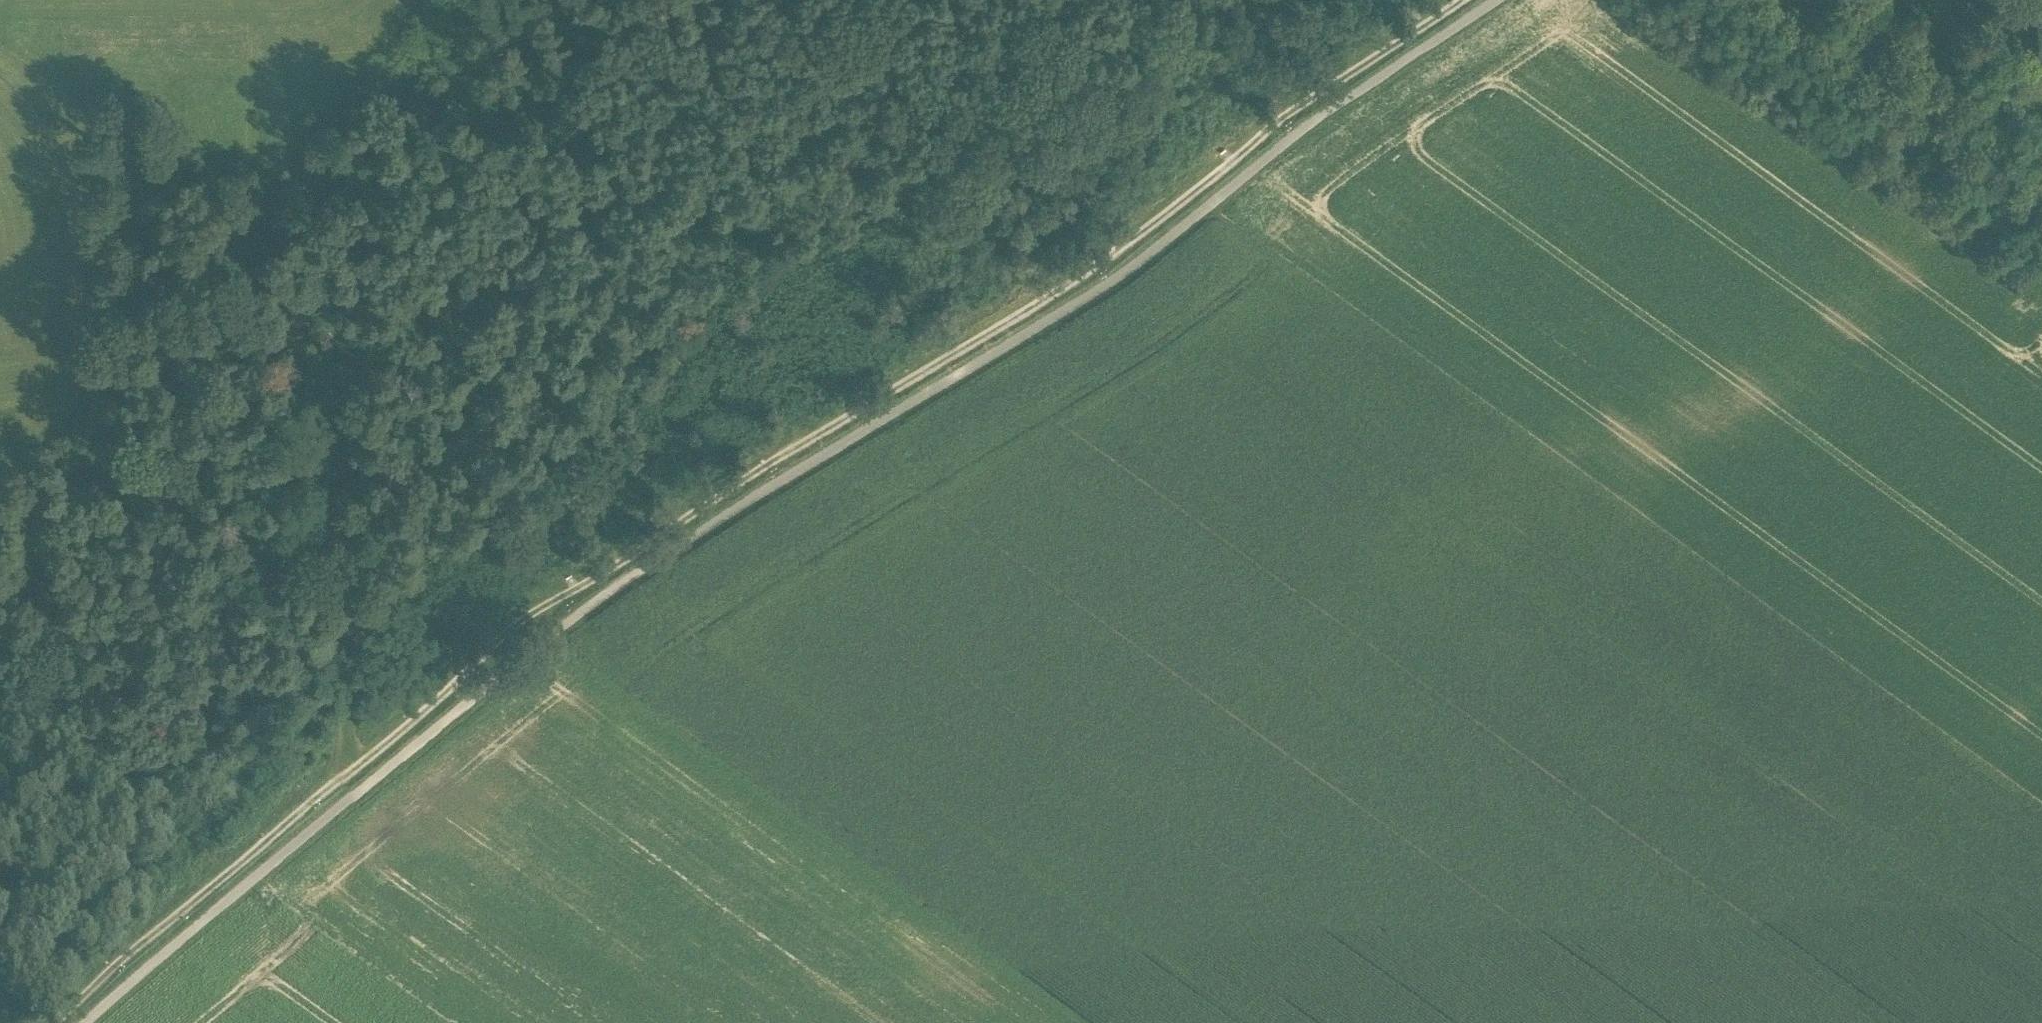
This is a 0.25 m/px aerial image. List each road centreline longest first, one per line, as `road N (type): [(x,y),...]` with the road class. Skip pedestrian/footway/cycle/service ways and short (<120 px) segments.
road 1 (track): [(1499,0),(1325,112),(1126,267),(981,365),(632,573),(502,669),(91,1022)]

